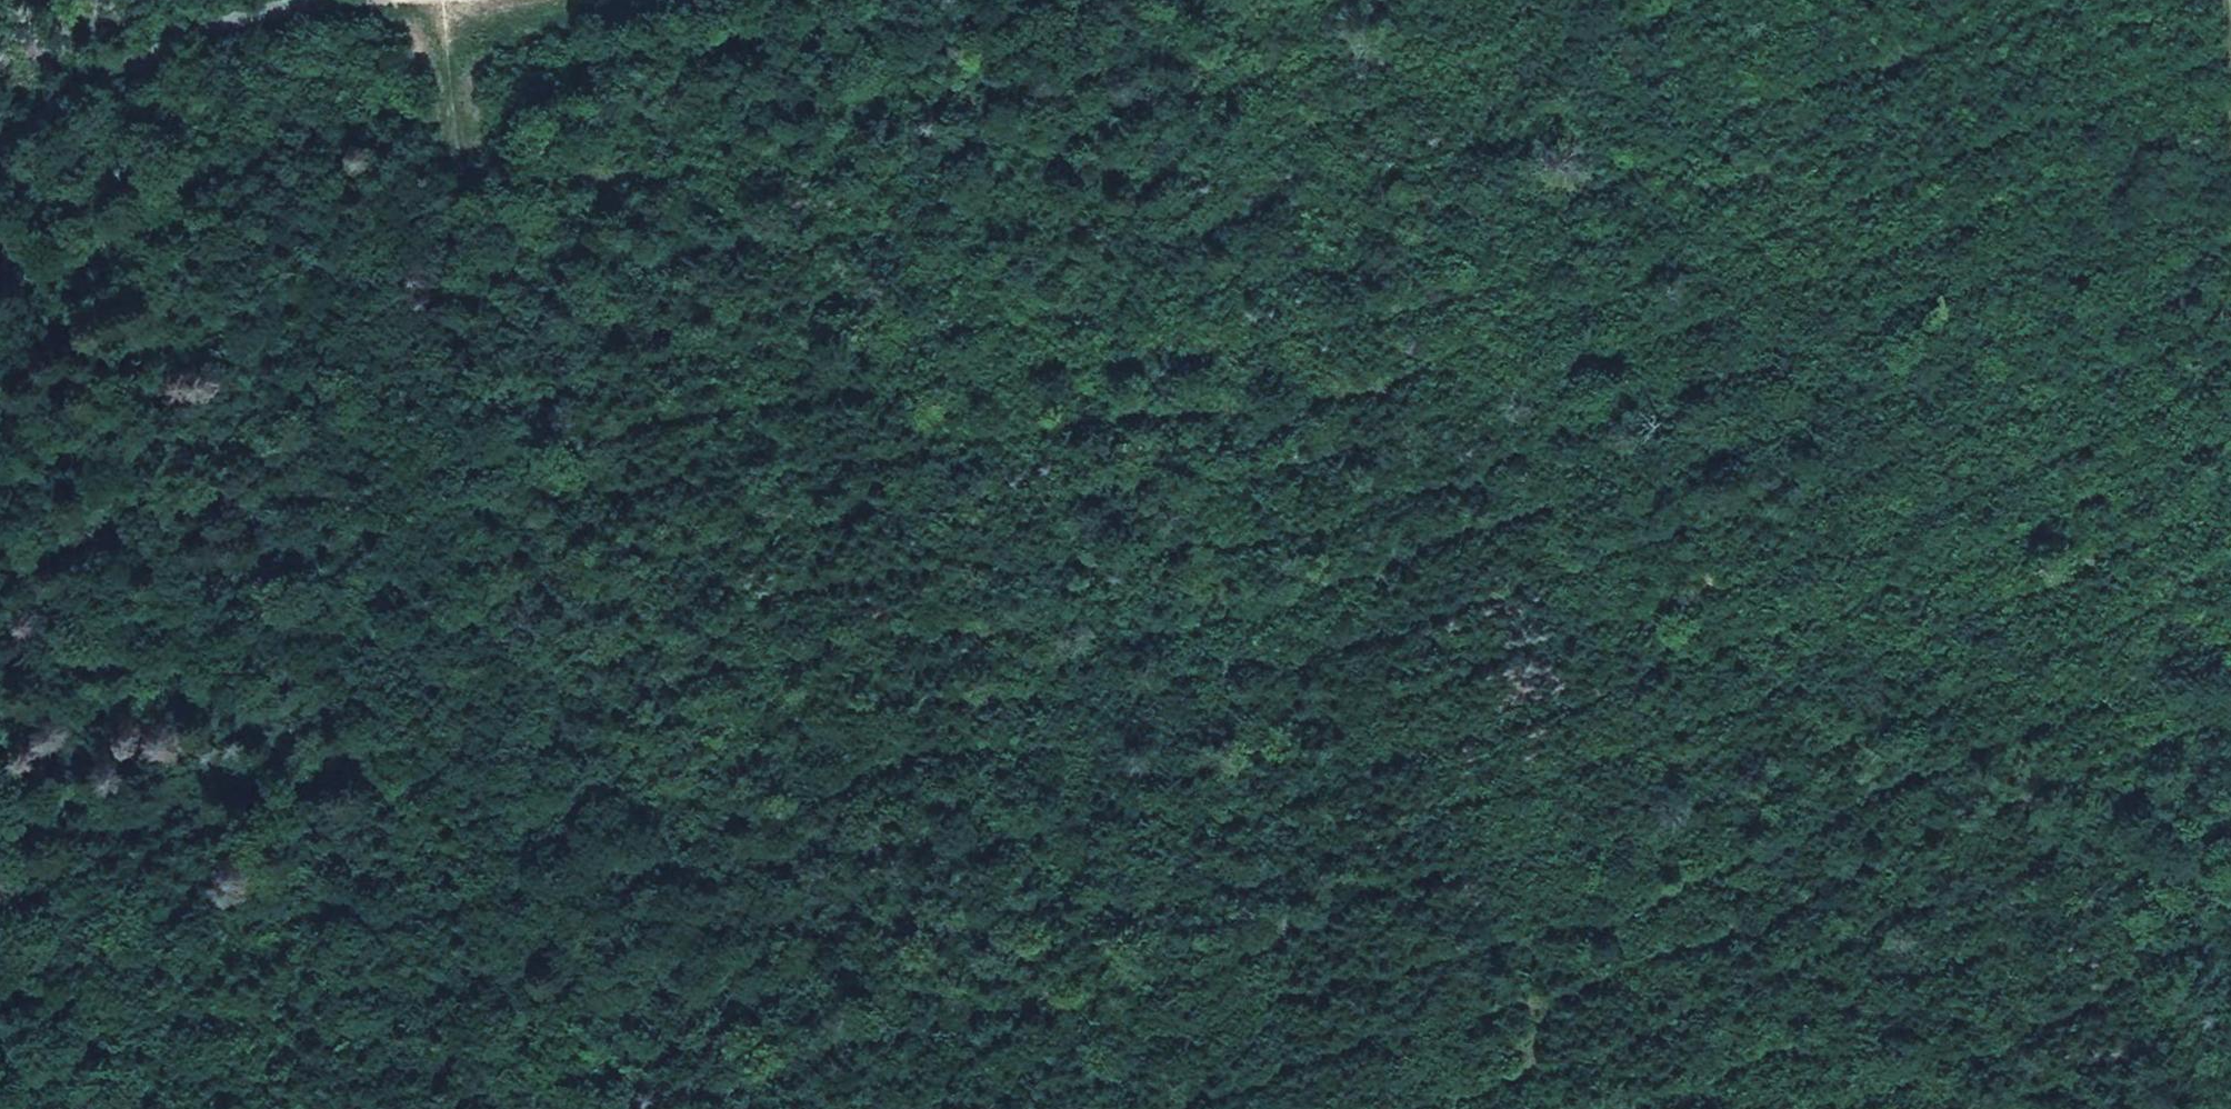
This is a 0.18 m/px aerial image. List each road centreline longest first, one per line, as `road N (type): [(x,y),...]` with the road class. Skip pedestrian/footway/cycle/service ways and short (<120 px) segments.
road 1 (track): [(0,150),(132,65),(243,18),(347,0)]

